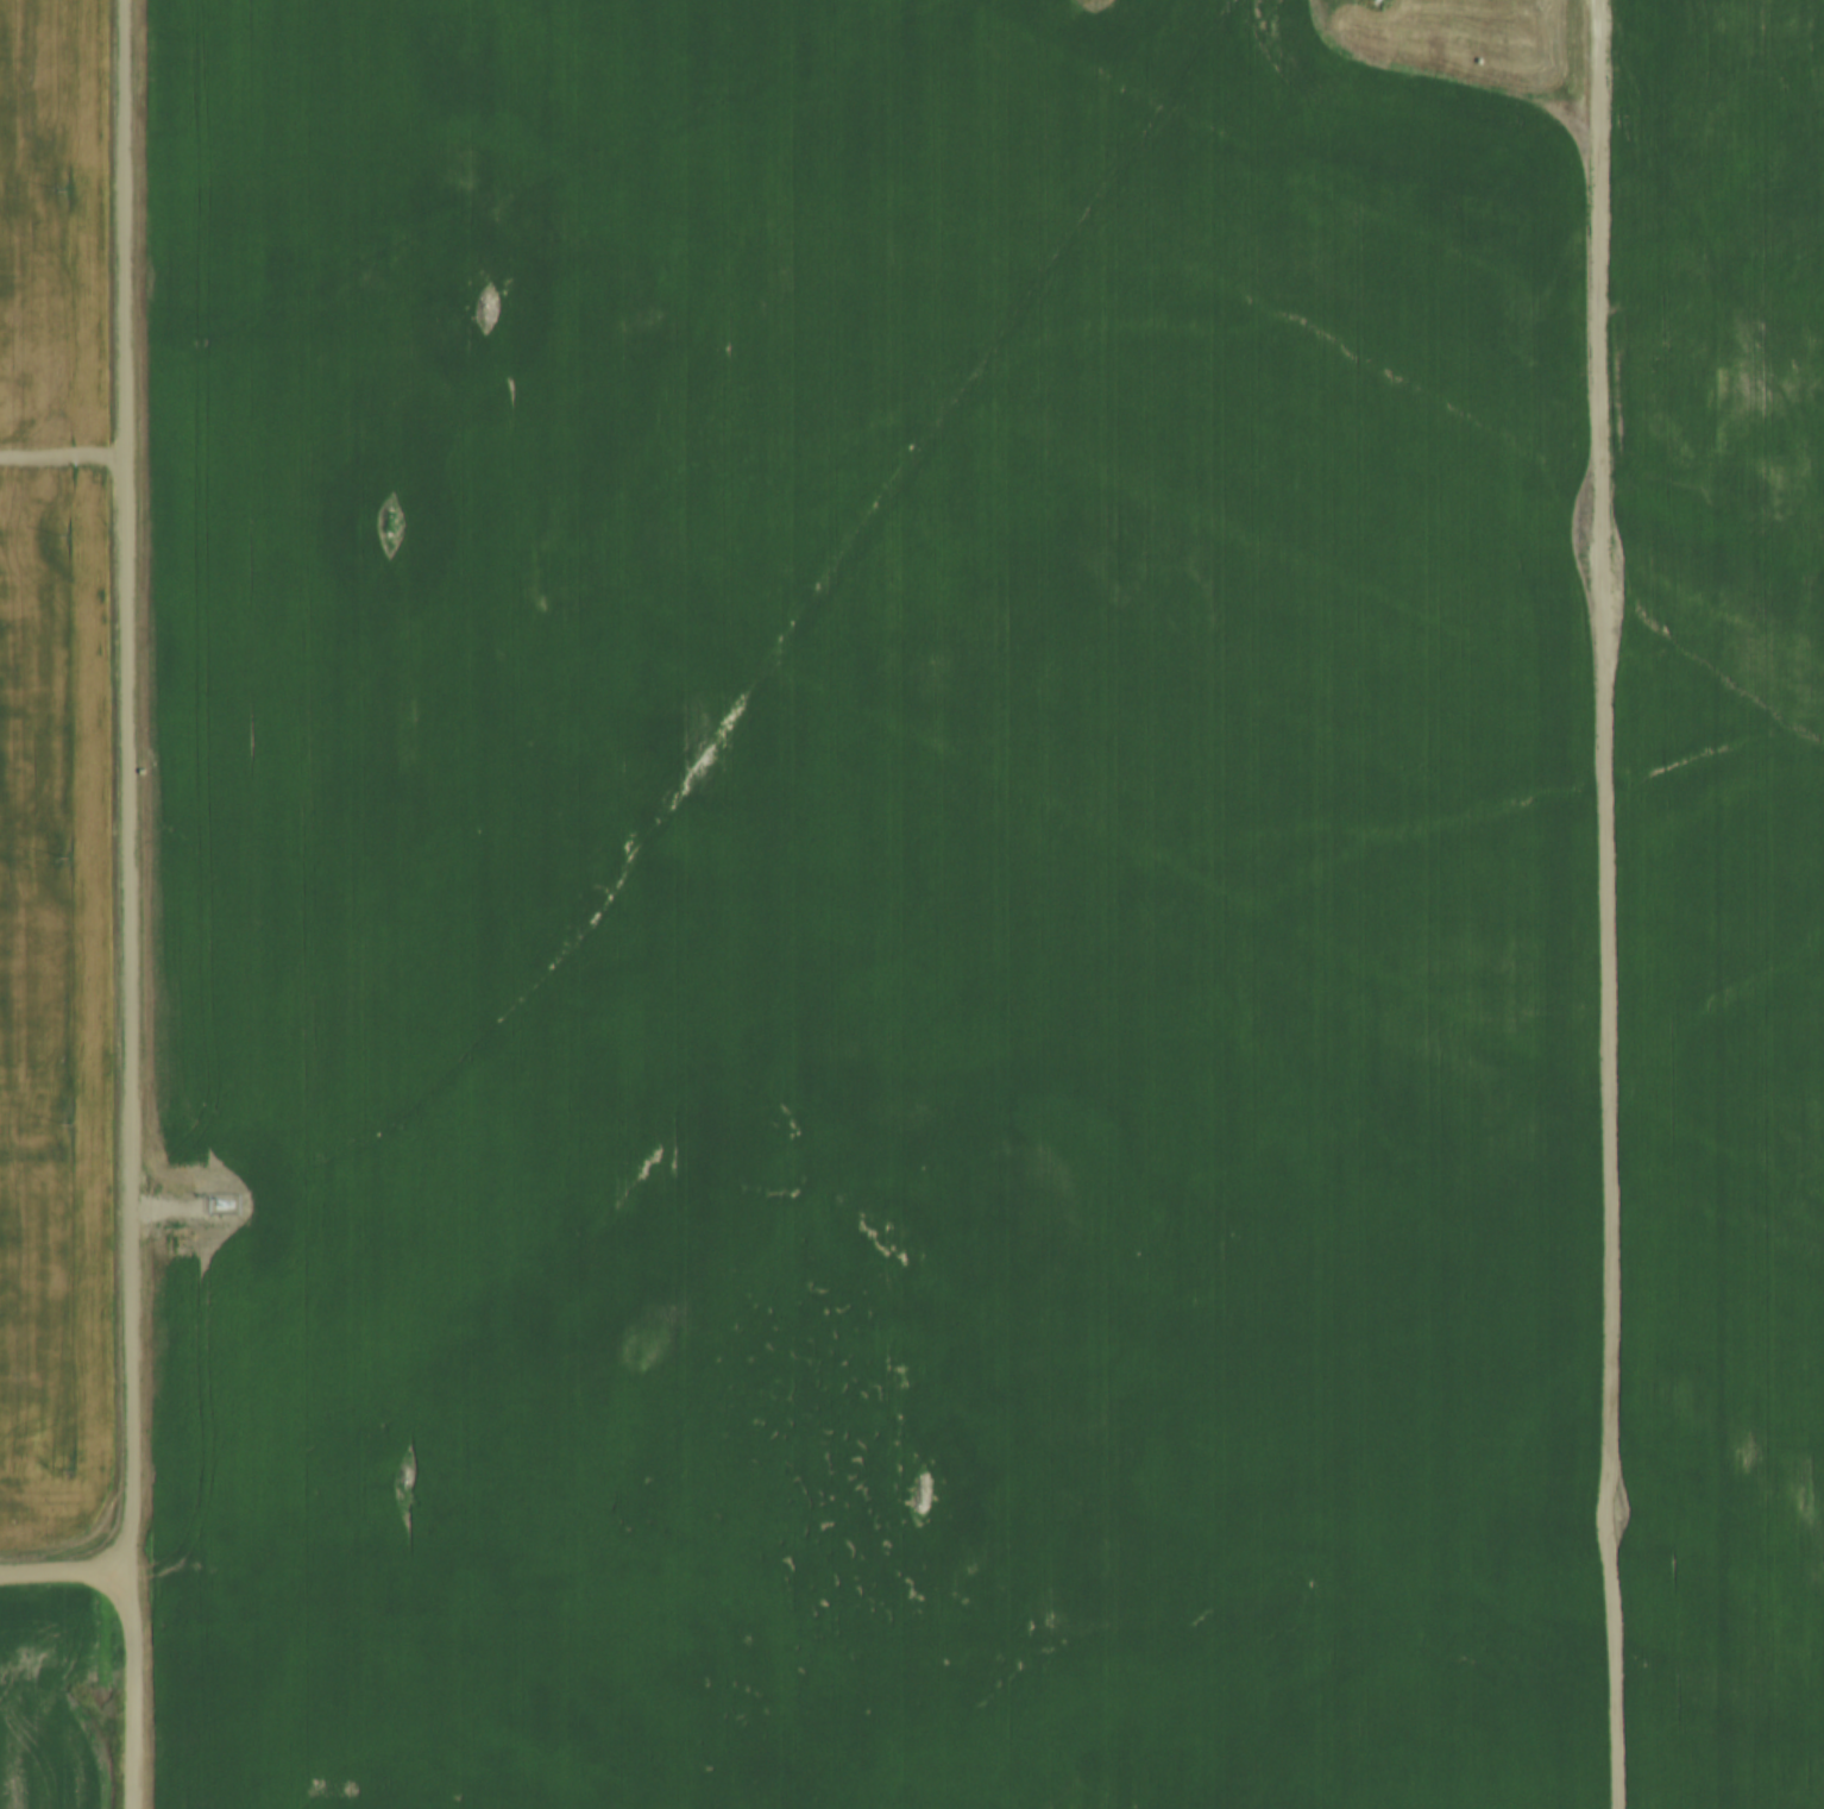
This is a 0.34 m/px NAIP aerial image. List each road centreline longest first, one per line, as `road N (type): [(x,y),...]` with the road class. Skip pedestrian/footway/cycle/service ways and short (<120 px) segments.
road 1 (track): [(132,1808),(131,1569)]

